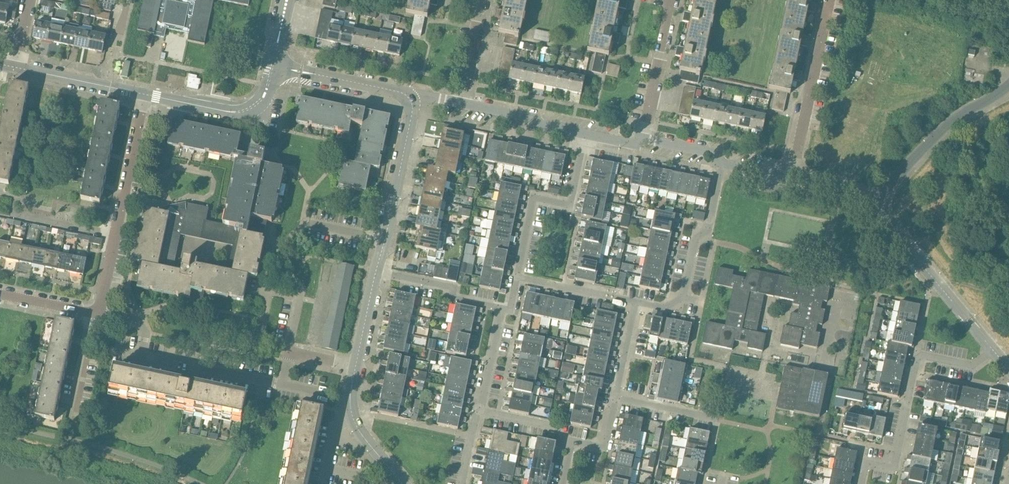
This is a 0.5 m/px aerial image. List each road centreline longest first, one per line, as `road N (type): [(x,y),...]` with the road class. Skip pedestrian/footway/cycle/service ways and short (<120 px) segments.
road 1 (residential): [(863,483),(868,465),(895,464),(919,357),(975,367),(993,350)]
road 2 (residential): [(993,350),(870,202)]
road 3 (residential): [(517,277),(534,198),(570,206),(584,134)]
road 4 (unclassified): [(870,202),(955,118),(1008,84)]
road 5 (residential): [(792,178),(827,1)]
road 6 (residential): [(377,271),(415,96)]
road 7 (residential): [(274,66),(266,94),(240,112),(144,95)]
road 8 (residential): [(415,96),(274,66)]
road 9 (residential): [(117,234),(144,95)]
road 10 (residential): [(643,138),(671,0)]
road 11 (residential): [(683,297),(722,163)]
road 12 (residential): [(144,95),(16,68)]
road 13 (residential): [(502,308),(377,271)]
road 14 (residential): [(584,134),(460,102)]
road 15 (residential): [(636,301),(517,277)]

